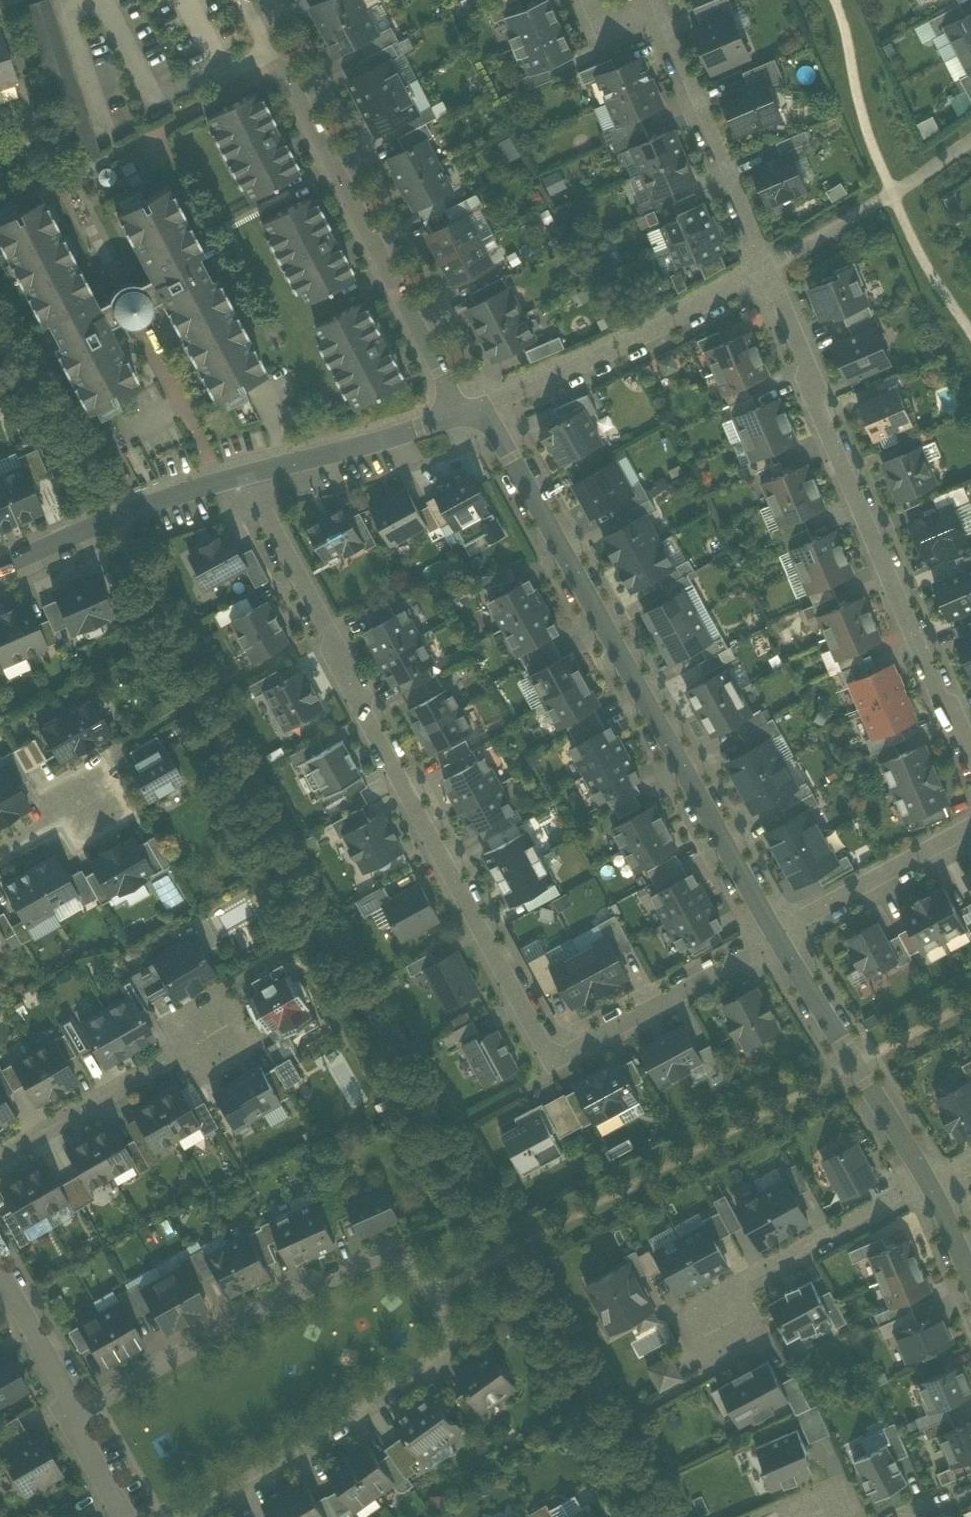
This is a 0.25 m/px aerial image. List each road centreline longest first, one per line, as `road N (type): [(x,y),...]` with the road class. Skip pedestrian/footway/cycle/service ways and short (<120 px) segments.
road 1 (residential): [(247,476),(329,631),(356,700),(551,1057),(788,935)]
road 2 (residential): [(189,1516),(311,1447),(446,1349),(449,1326),(416,1265),(399,1254),(379,1255),(260,1306),(79,1413)]
road 3 (residential): [(479,414),(788,935)]
road 4 (residential): [(970,749),(765,272)]
road 5 (residential): [(479,414),(244,0)]
road 6 (residential): [(722,1369),(693,1310),(936,1192)]
road 7 (residential): [(479,414),(765,272)]
road 8 (residential): [(788,935),(936,1192)]
road 9 (residential): [(765,272),(650,0)]
road 10 (residential): [(205,1000),(221,1029),(0,1156)]
road 11 (residential): [(0,568),(110,519),(247,476)]
road 12 (residential): [(247,476),(479,414)]
road 13 (residential): [(788,935),(970,842)]
road 14 (residential): [(79,1413),(0,1271)]
road 15 (residential): [(0,858),(110,798)]

